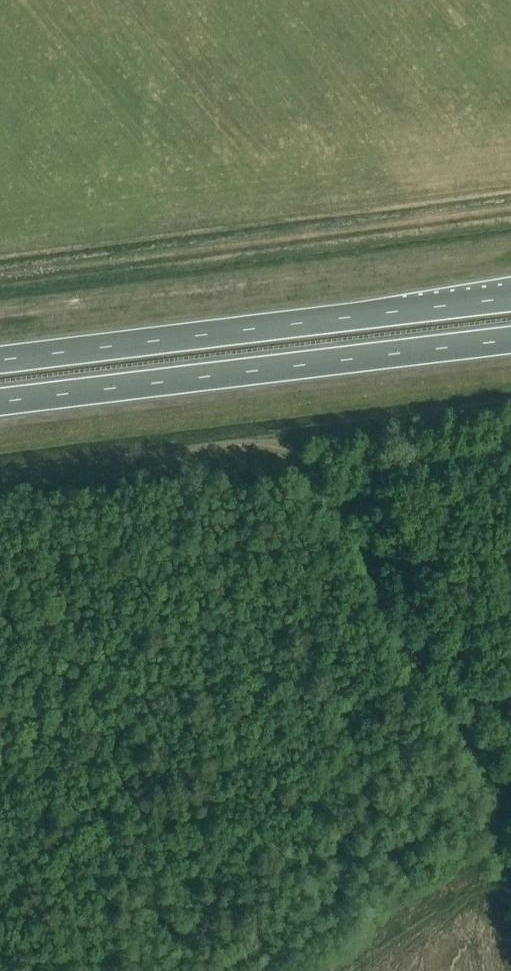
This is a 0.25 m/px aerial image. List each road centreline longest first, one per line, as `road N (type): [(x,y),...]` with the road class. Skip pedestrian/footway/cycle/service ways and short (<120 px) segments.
road 1 (track): [(0,476),(261,445),(302,462),(497,783),(510,828)]
road 2 (trunk): [(510,297),(0,361)]
road 3 (trunk): [(0,404),(510,342)]

